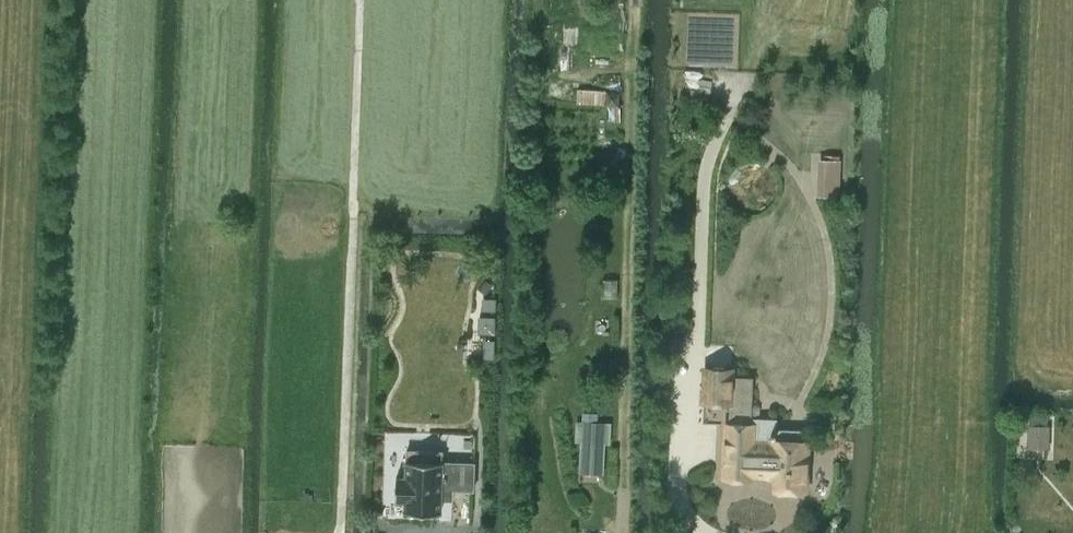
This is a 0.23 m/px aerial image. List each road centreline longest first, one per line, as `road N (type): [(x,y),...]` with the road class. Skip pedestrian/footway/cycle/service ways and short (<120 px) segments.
road 1 (track): [(635,83),(619,532)]

